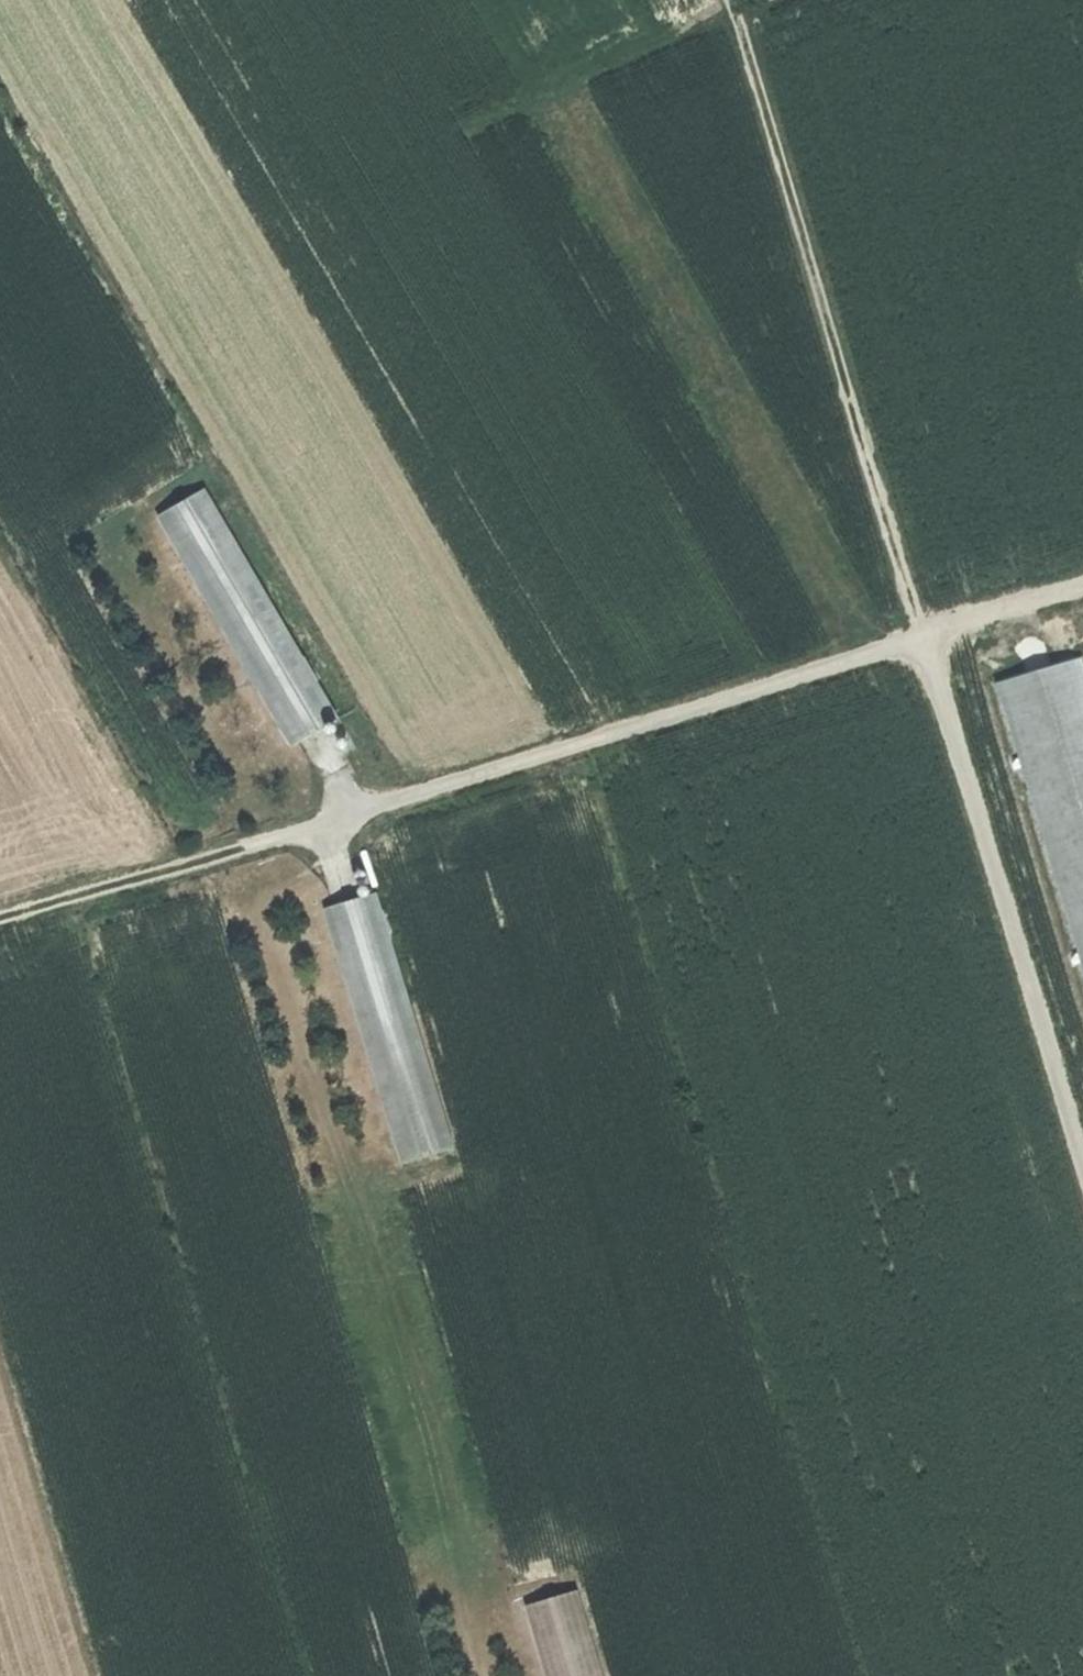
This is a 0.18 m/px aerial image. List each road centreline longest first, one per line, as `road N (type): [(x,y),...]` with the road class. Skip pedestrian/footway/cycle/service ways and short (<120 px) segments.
road 1 (track): [(0,920),(924,634)]
road 2 (track): [(924,634),(737,0)]
road 3 (track): [(1070,1114),(924,634)]
road 4 (track): [(924,634),(1082,586)]

